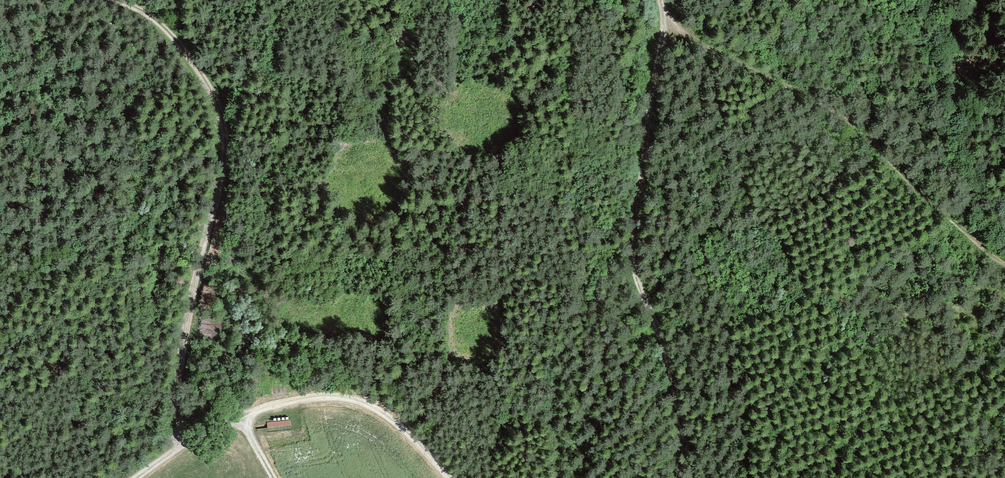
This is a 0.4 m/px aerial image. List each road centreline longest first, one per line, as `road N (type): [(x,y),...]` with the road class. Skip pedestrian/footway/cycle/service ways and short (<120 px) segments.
road 1 (track): [(116,0),(170,33),(212,94),(227,132),(172,431),(182,446)]
road 2 (track): [(682,477),(676,396),(632,256),(665,14)]
road 3 (track): [(665,14),(848,123),(988,254),(1004,260)]
road 4 (track): [(137,477),(241,416),(335,397),(390,419),(444,477)]

